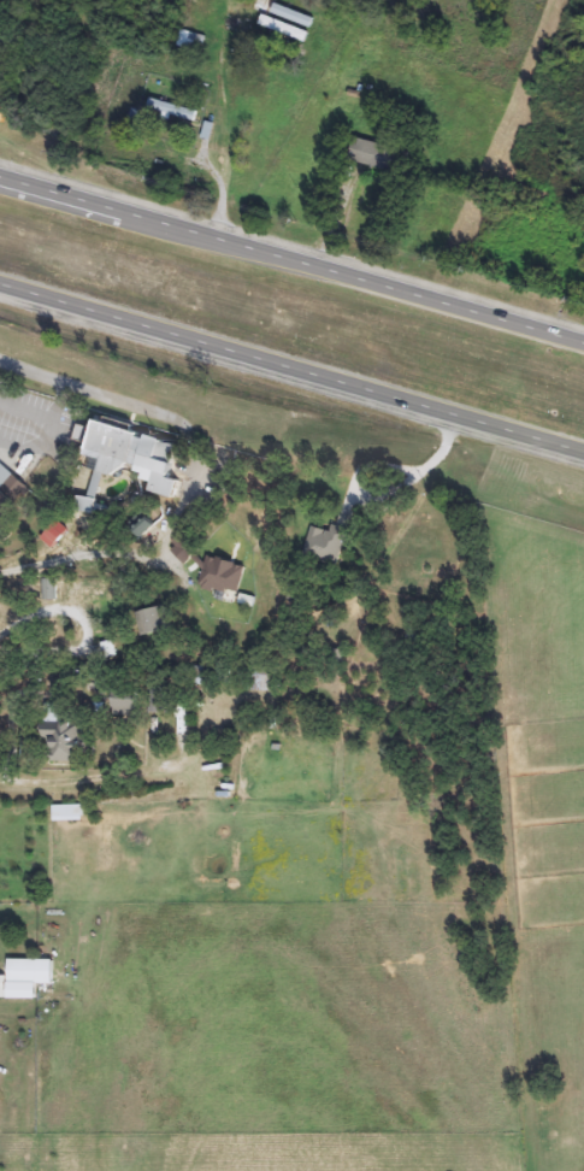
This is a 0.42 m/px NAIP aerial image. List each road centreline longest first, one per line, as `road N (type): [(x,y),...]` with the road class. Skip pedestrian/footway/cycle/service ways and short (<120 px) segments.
road 1 (primary): [(0,284),(583,458)]
road 2 (primary): [(583,345),(0,180)]

